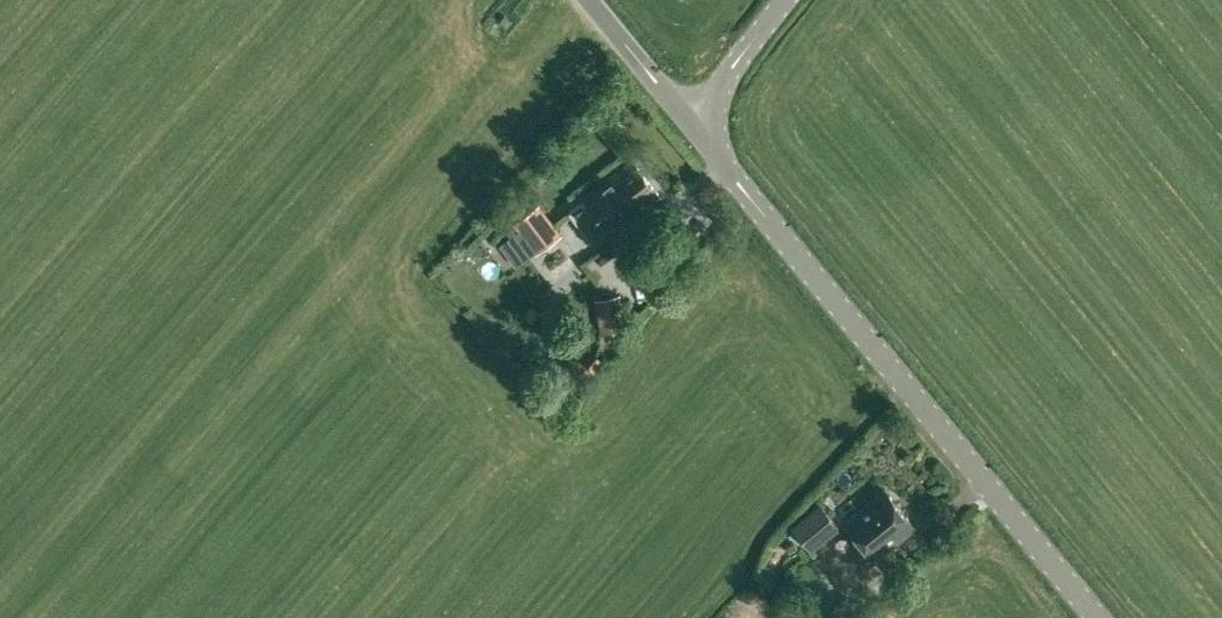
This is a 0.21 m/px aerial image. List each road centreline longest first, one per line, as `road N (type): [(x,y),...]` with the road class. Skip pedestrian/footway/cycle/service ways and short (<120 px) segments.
road 1 (unclassified): [(1098,617),(688,121)]
road 2 (unclassified): [(688,121),(588,0)]
road 3 (unclassified): [(688,121),(784,0)]

